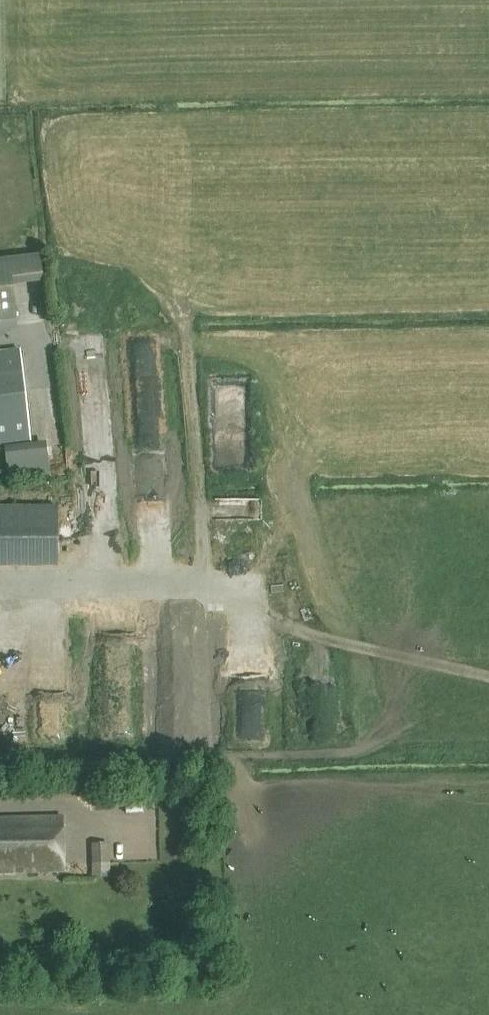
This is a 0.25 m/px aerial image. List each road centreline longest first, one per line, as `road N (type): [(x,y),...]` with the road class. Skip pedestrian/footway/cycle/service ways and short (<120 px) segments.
road 1 (track): [(182,603),(488,681)]
road 2 (track): [(210,610),(187,338)]

